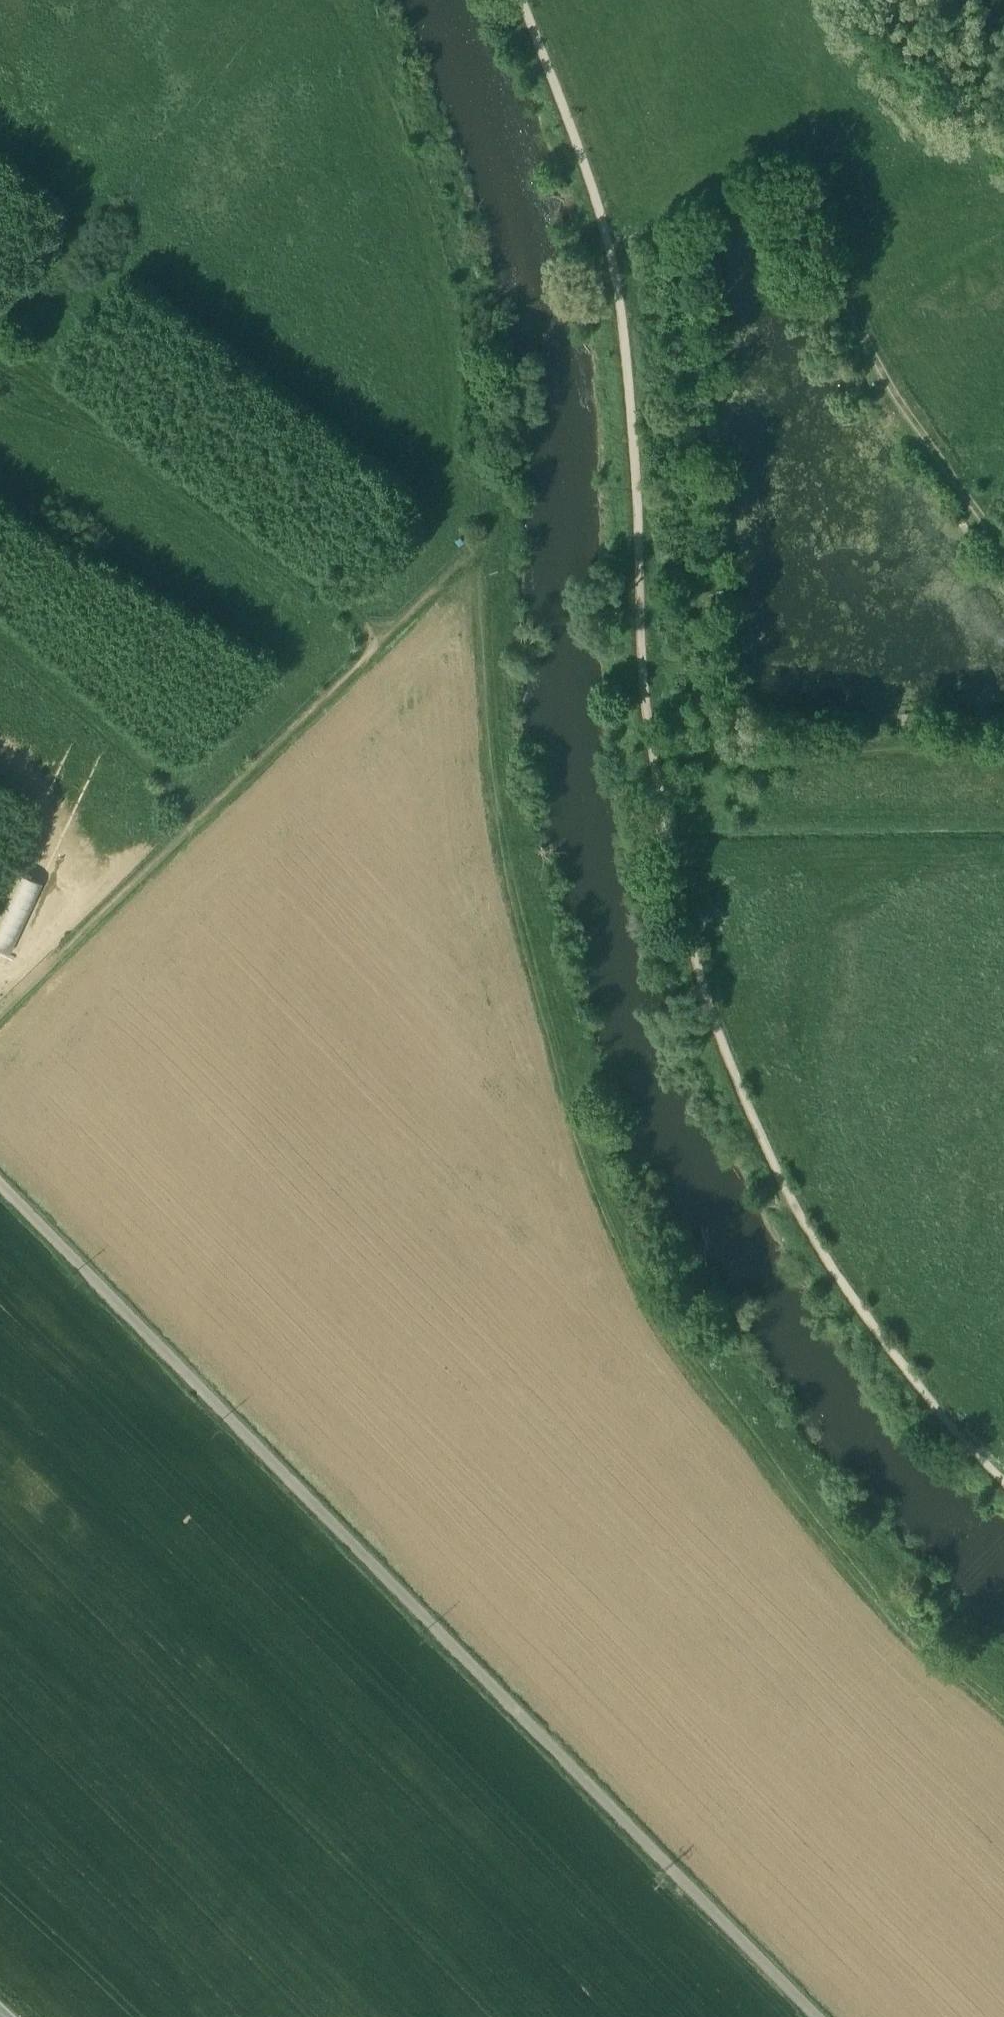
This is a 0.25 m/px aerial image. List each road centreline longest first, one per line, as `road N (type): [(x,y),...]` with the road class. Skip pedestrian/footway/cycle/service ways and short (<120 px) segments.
road 1 (track): [(533,0),(631,268),(652,444),(668,760),(727,1024),(826,1250),(959,1428),(1003,1474)]
road 2 (track): [(819,2016),(0,1181)]
road 3 (track): [(491,561),(0,1043)]
road 4 (track): [(399,649),(0,335)]
road 5 (track): [(1003,533),(917,410),(847,275),(822,222),(819,149)]

